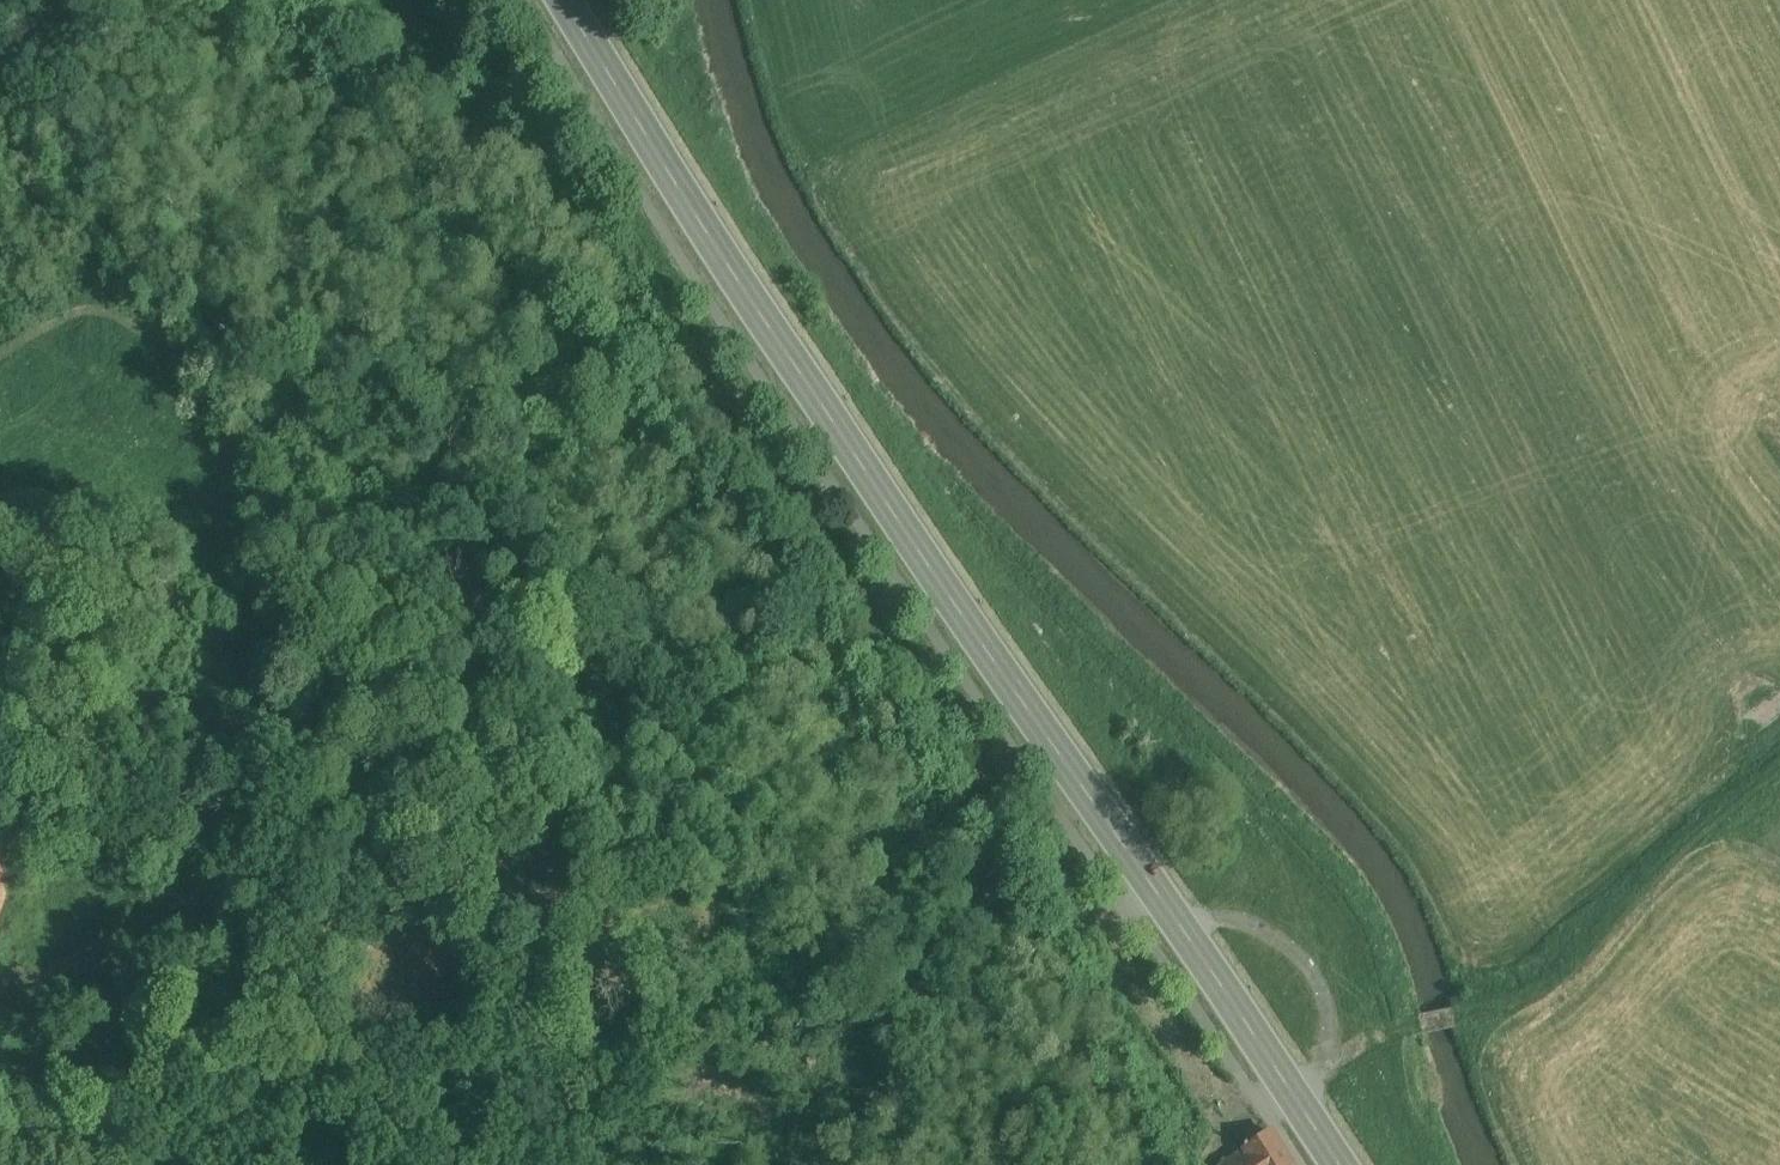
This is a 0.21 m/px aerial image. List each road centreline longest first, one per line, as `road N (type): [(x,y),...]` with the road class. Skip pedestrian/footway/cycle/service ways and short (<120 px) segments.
road 1 (primary): [(569,0),(1162,897),(1352,1164)]
road 2 (track): [(1779,764),(1702,824),(1548,988),(1419,1020),(1330,1058),(1294,1082)]

